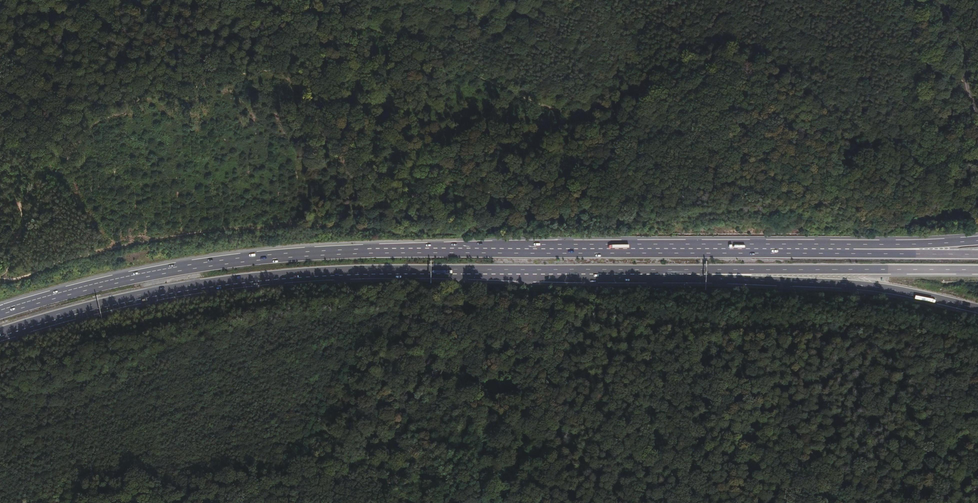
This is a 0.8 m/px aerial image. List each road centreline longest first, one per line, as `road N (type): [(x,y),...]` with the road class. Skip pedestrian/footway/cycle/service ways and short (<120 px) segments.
road 1 (trunk): [(852,249),(305,253),(176,269),(0,312)]
road 2 (trunk): [(0,334),(213,282),(385,271),(703,271)]
road 3 (trunk): [(703,271),(874,287),(977,309)]
road 4 (trunk): [(703,271),(977,269)]
road 5 (trunk): [(977,240),(852,249)]
road 6 (trunk): [(977,254),(852,249)]
road 7 (tertiary): [(936,0),(977,115)]

